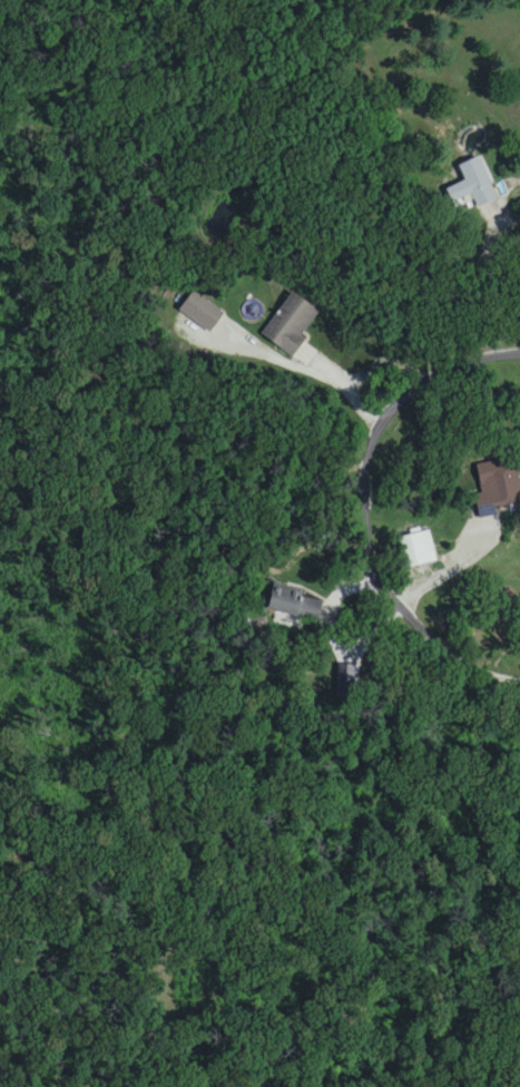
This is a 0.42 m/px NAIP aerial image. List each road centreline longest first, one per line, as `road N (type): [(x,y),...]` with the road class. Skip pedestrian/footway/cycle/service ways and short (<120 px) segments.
road 1 (residential): [(519,352),(460,361),(426,376),(386,415),(363,486),(366,551)]

